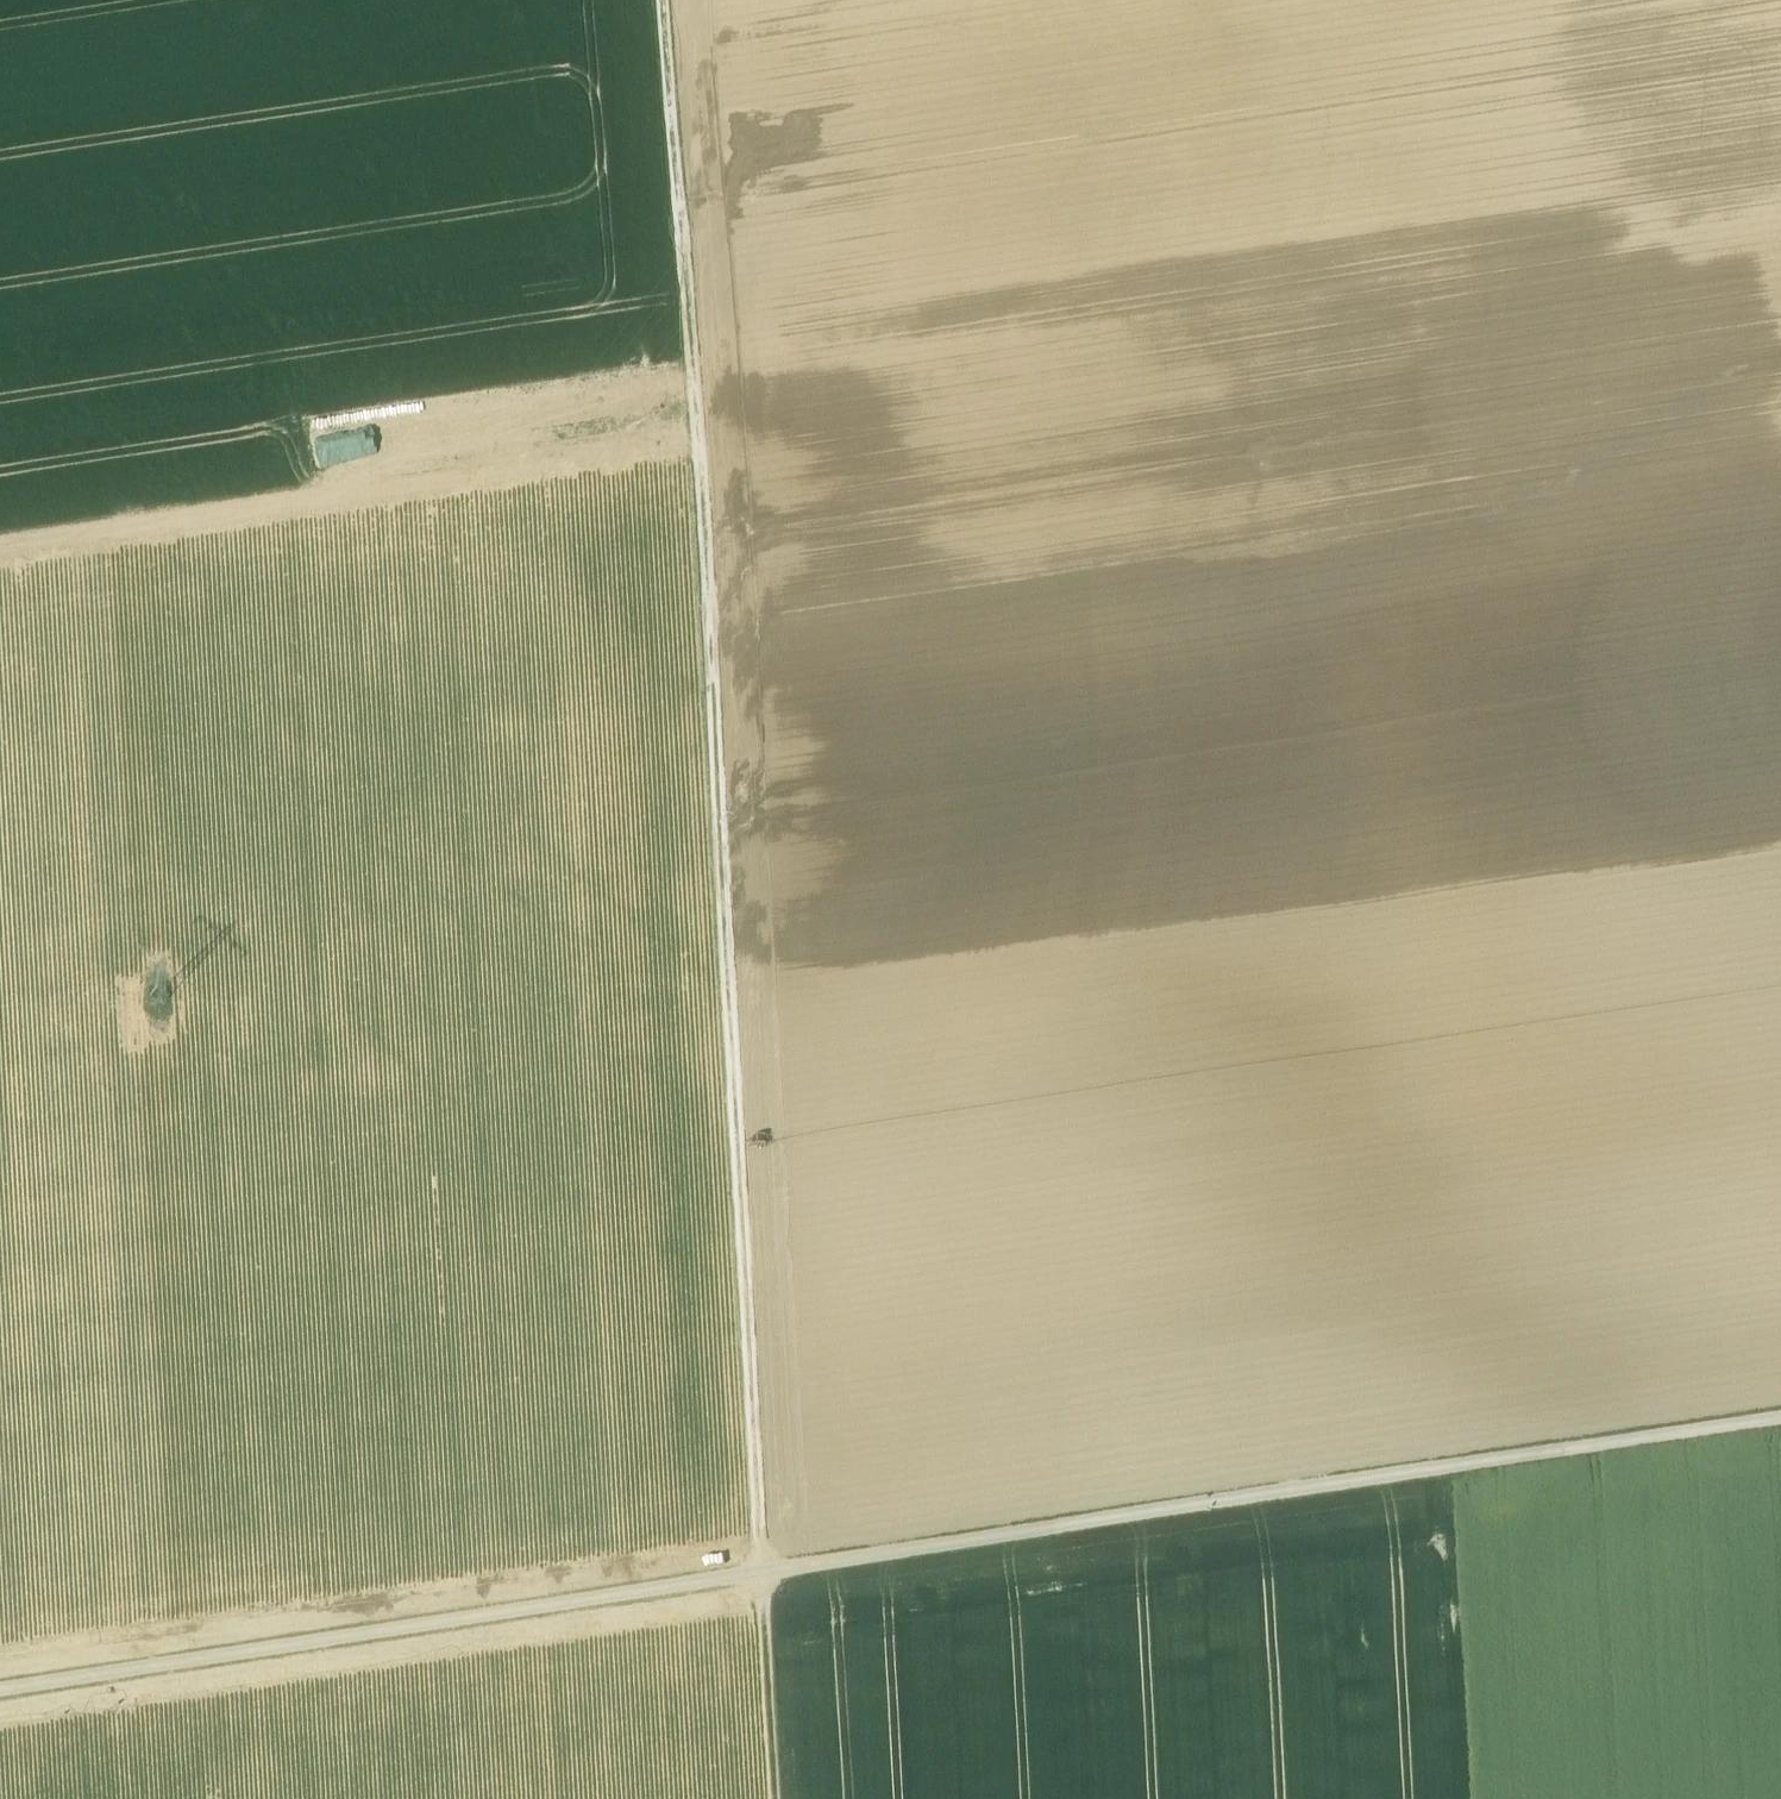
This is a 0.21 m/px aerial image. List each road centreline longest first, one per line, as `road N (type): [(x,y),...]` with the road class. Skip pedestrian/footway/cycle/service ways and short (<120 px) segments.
road 1 (track): [(758,1570),(713,702),(661,0)]
road 2 (track): [(1780,1416),(758,1570)]
road 3 (track): [(758,1570),(0,1691)]
road 4 (track): [(758,1570),(774,1798)]

